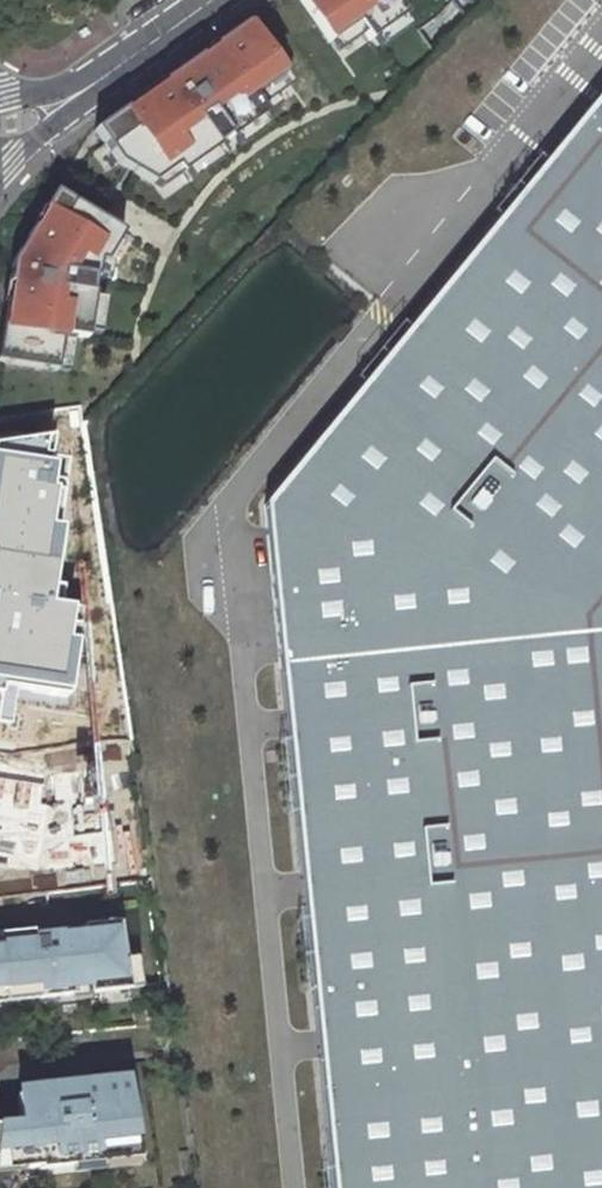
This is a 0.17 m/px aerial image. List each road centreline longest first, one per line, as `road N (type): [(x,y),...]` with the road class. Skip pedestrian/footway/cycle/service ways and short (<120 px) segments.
road 1 (tertiary): [(213,0),(69,101)]

